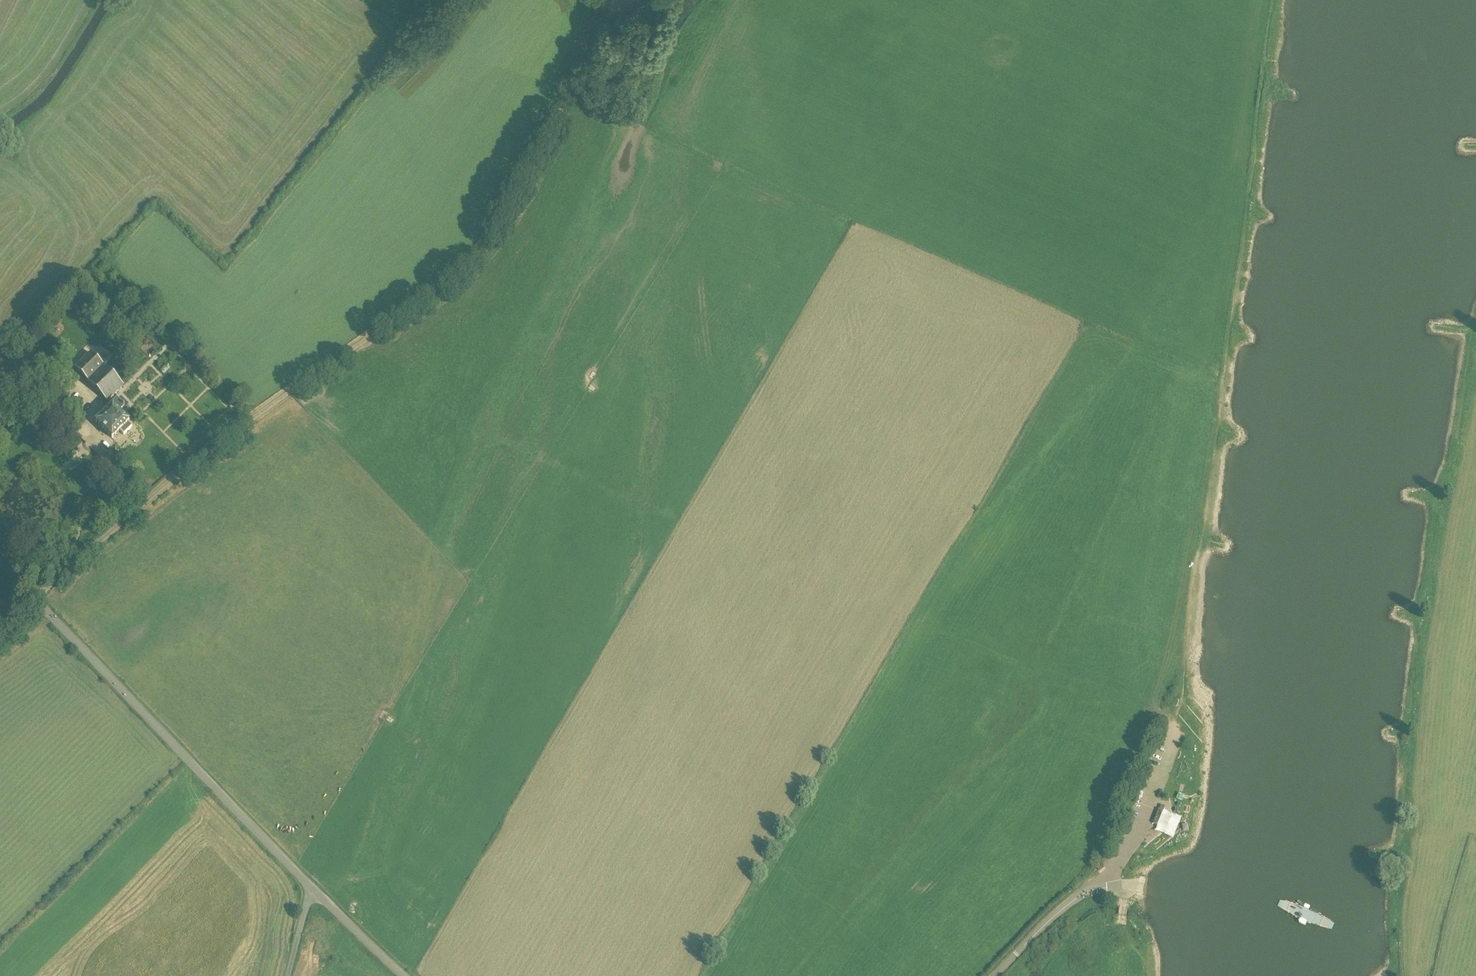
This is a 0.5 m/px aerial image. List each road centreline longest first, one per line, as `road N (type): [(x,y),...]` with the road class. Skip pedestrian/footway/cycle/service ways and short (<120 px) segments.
road 1 (unclassified): [(34,598),(251,414),(450,272),(481,234),(603,10)]
road 2 (tertiary): [(403,975),(34,598)]
road 3 (tertiary): [(1147,887),(1085,895),(999,975)]

